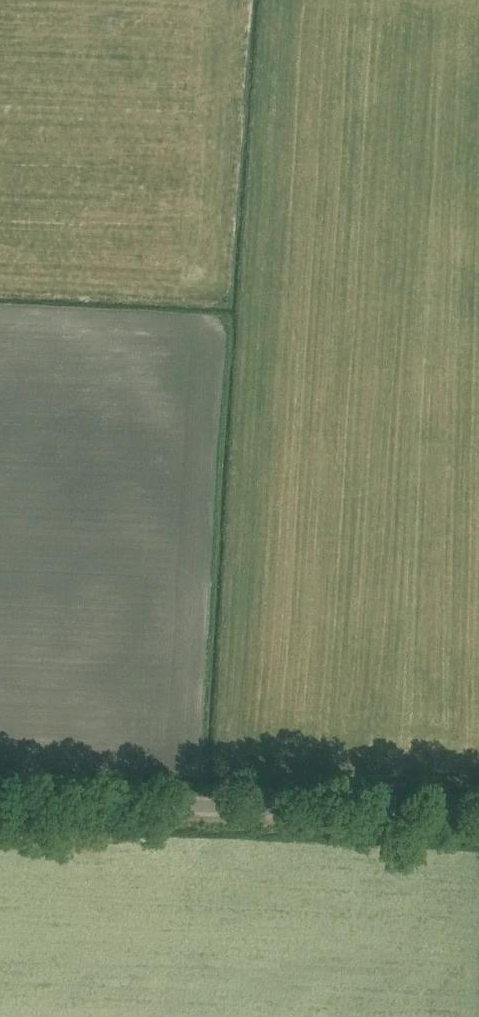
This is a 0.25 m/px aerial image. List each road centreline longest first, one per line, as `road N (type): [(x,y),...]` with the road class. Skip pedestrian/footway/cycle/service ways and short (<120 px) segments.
road 1 (unclassified): [(478,819),(0,796)]

